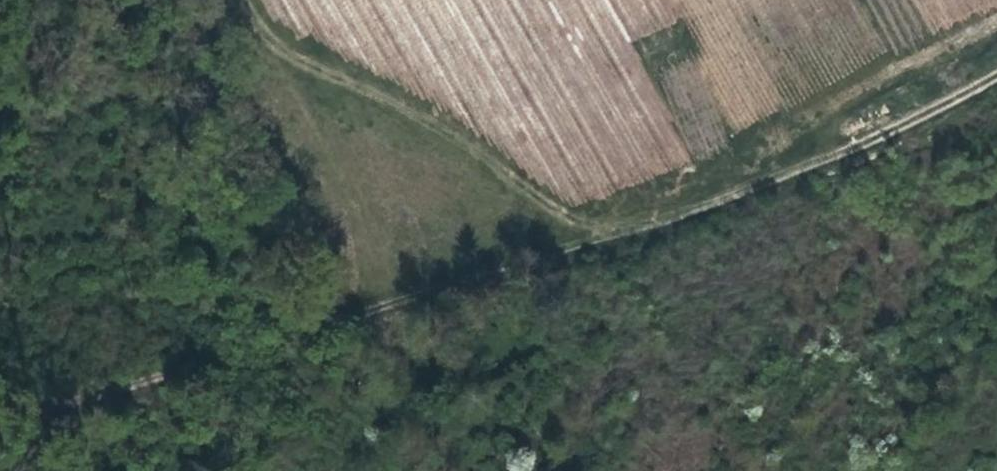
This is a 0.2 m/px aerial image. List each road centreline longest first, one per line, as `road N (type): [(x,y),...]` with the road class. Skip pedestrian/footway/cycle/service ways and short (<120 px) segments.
road 1 (track): [(0,426),(510,261),(644,226),(876,141),(996,76)]
road 2 (track): [(617,235),(565,213),(427,120),(307,65),(268,39),(247,0)]
road 3 (track): [(713,202),(842,106),(996,24)]
road 4 (track): [(268,39),(337,196),(356,314)]

